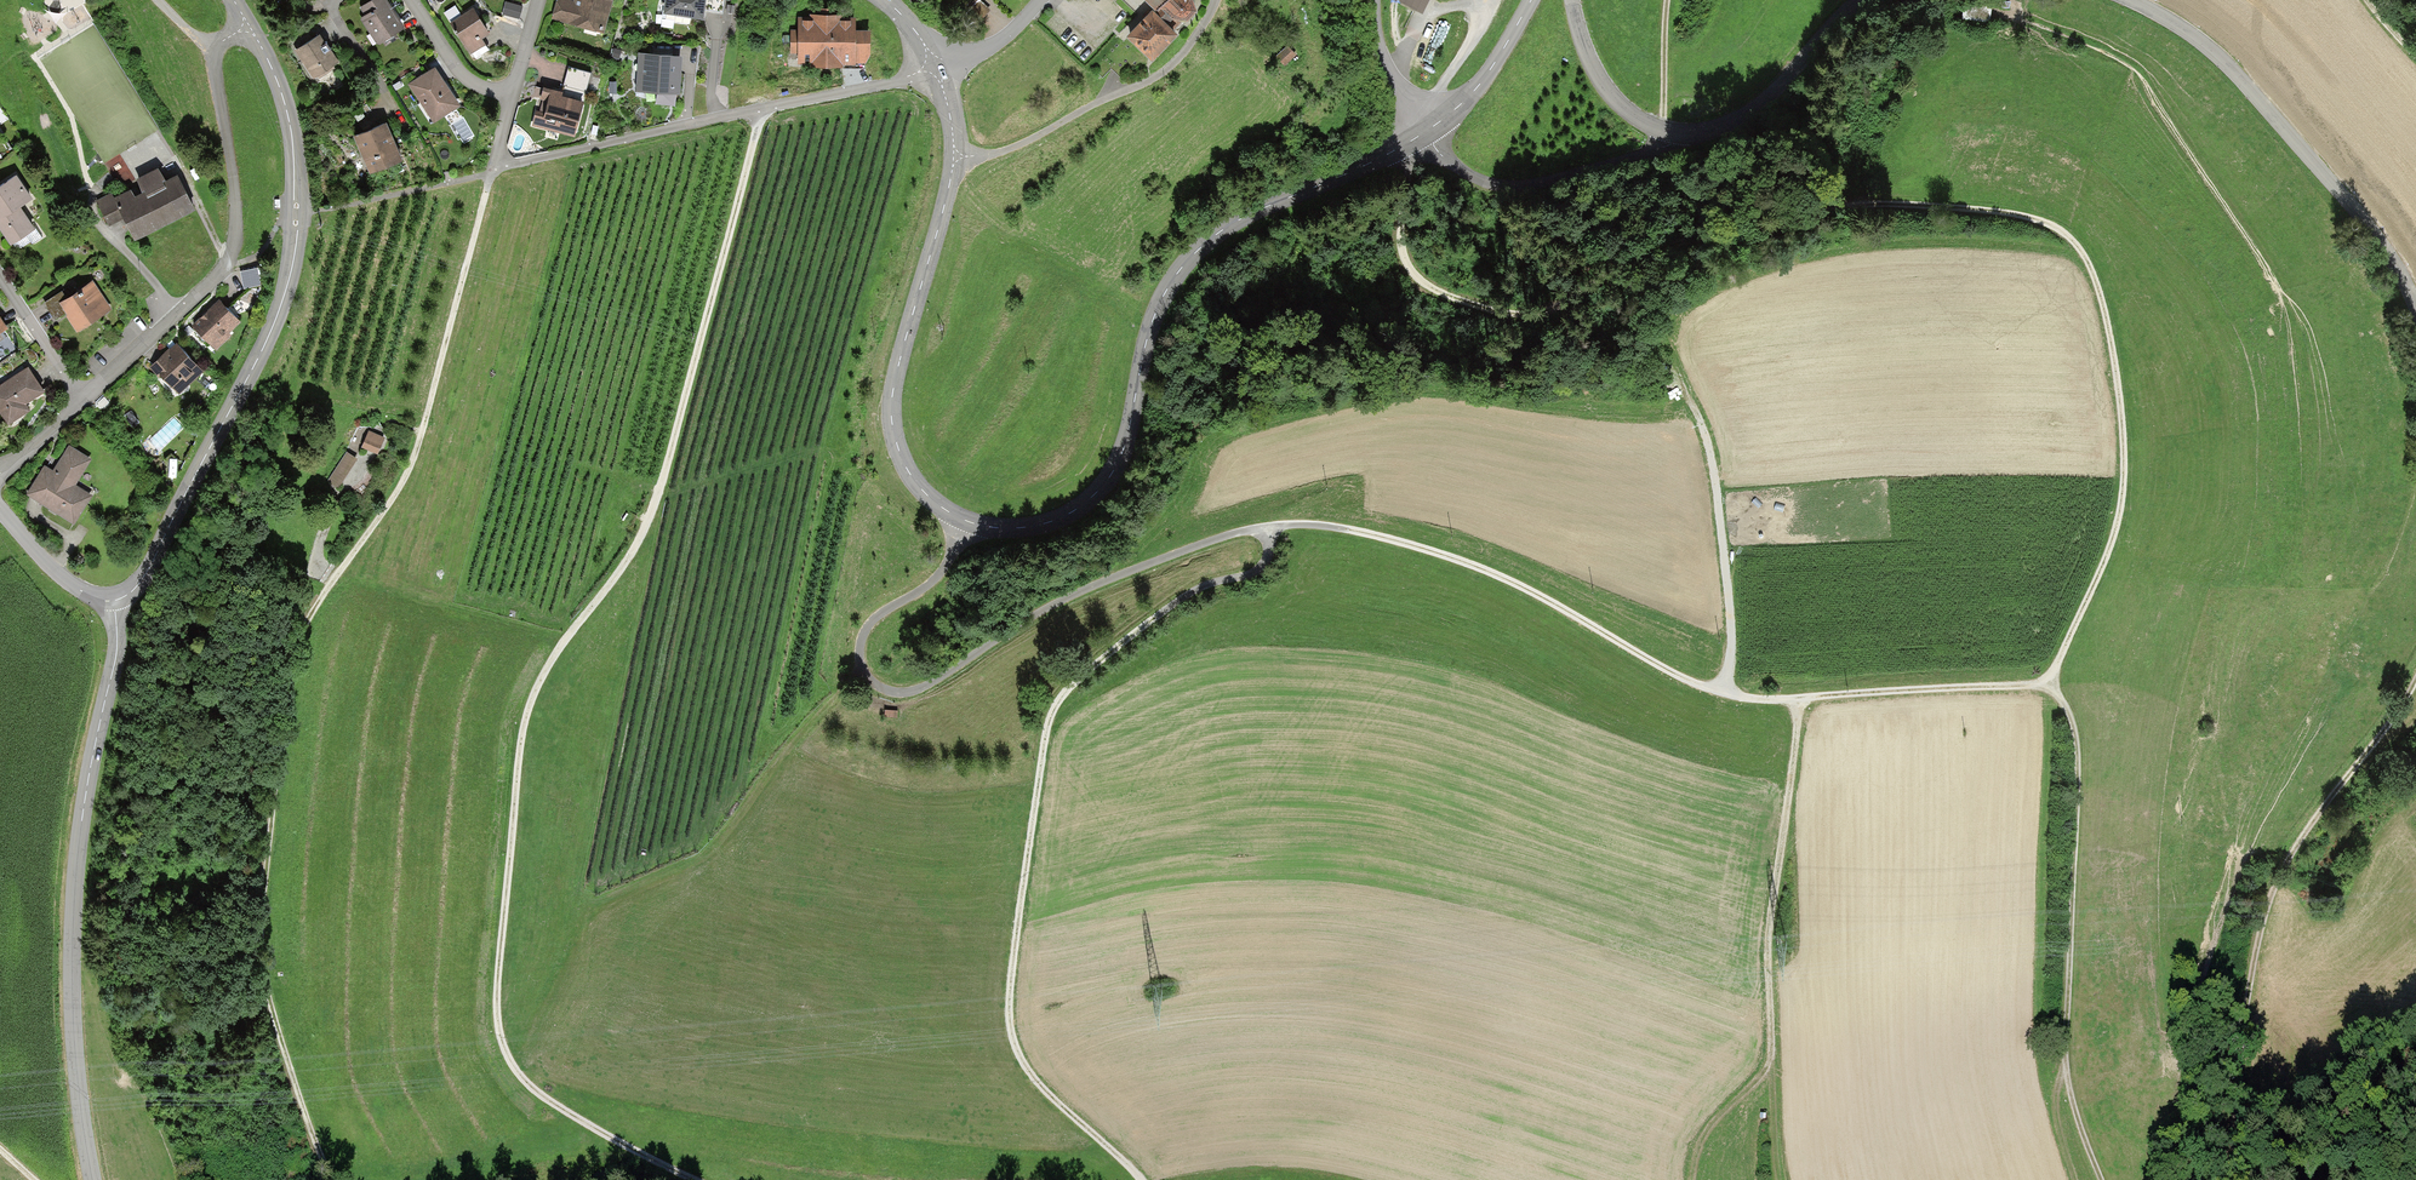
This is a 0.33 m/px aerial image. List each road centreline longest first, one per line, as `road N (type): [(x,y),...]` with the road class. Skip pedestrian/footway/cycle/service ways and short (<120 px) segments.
road 1 (track): [(2102,1179),(2069,1099),(2078,777),(2072,721),(2049,683),(2114,537),(2125,459),(2105,312),(2077,245),(2044,221),(2012,214),(1850,206),(1670,244),(1556,307),(1506,312),(1436,291),(1407,264),(1406,187),(1426,133)]
road 2 (track): [(2049,683),(1739,697),(1674,673),(1542,597),(1468,564),(1373,535),(1297,524),(1226,535),(1110,579),(1037,614),(929,684),(884,689),(861,665),(864,631),(934,578),(965,520)]
road 3 (track): [(757,112),(648,525),(552,655),(521,723),(495,1020),(501,1050),(519,1077),(579,1122),(692,1179)]
road 4 (tertiary): [(936,67),(955,158),(898,367),(893,425),(920,487),(947,511),(989,527),(1058,520),(1106,483),(1130,432),(1154,318),(1195,252),(1246,216),(1426,133)]
road 5 (track): [(490,177),(413,467),(292,641),(261,942),(283,1061),(344,1179)]
road 6 (track): [(1136,1179),(1049,1102),(1009,1036),(1005,1009),(1046,736),(1058,702),(1090,668),(1192,592),(1257,565),(1267,526)]
road 7 (tertiary): [(114,602),(145,574),(287,287),(297,216),(292,143),(279,84),(248,25)]
road 8 (unclassified): [(92,1179),(76,1096),(68,959),(94,736),(116,648),(114,602)]
road 9 (track): [(2218,1179),(2247,1113),(2247,980),(2268,899),(2290,851),(2415,673)]
road 10 (residential): [(81,401),(213,279),(230,249),(233,216),(213,63),(215,48),(248,25)]
road 11 (residential): [(494,160),(586,148),(936,67)]
road 12 (tertiary): [(2415,308),(2373,235),(2245,82),(2167,16),(2132,0)]
road 13 (track): [(1767,1066),(1767,926),(1799,699)]
road 14 (track): [(955,158),(1030,141),(1170,67),(1214,0)]
road 15 (track): [(1722,693),(1731,639),(1716,486),(1704,432),(1683,390)]
road 16 (tertiary): [(1665,133),(1648,153),(1509,186),(1457,169),(1426,133)]
road 17 (tertiary): [(1864,0),(1742,118),(1700,136),(1665,133)]
road 18 (track): [(2247,1113),(2415,1026)]
road 19 (tertiary): [(1532,0),(1481,84),(1426,133)]
road 20 (tertiary): [(1665,133),(1603,84),(1573,0)]
road 21 (unclassified): [(0,510),(70,584),(114,602)]
road 22 (residential): [(1374,0),(1380,53),(1426,133)]
road 23 (residential): [(0,281),(81,401)]
road 24 (residential): [(512,91),(463,75),(410,0)]
road 25 (track): [(1693,1179),(1693,1157),(1714,1118),(1767,1066)]
road 26 (track): [(1669,0),(1665,133)]
road 27 (unclassified): [(1041,0),(1002,40),(936,67)]

